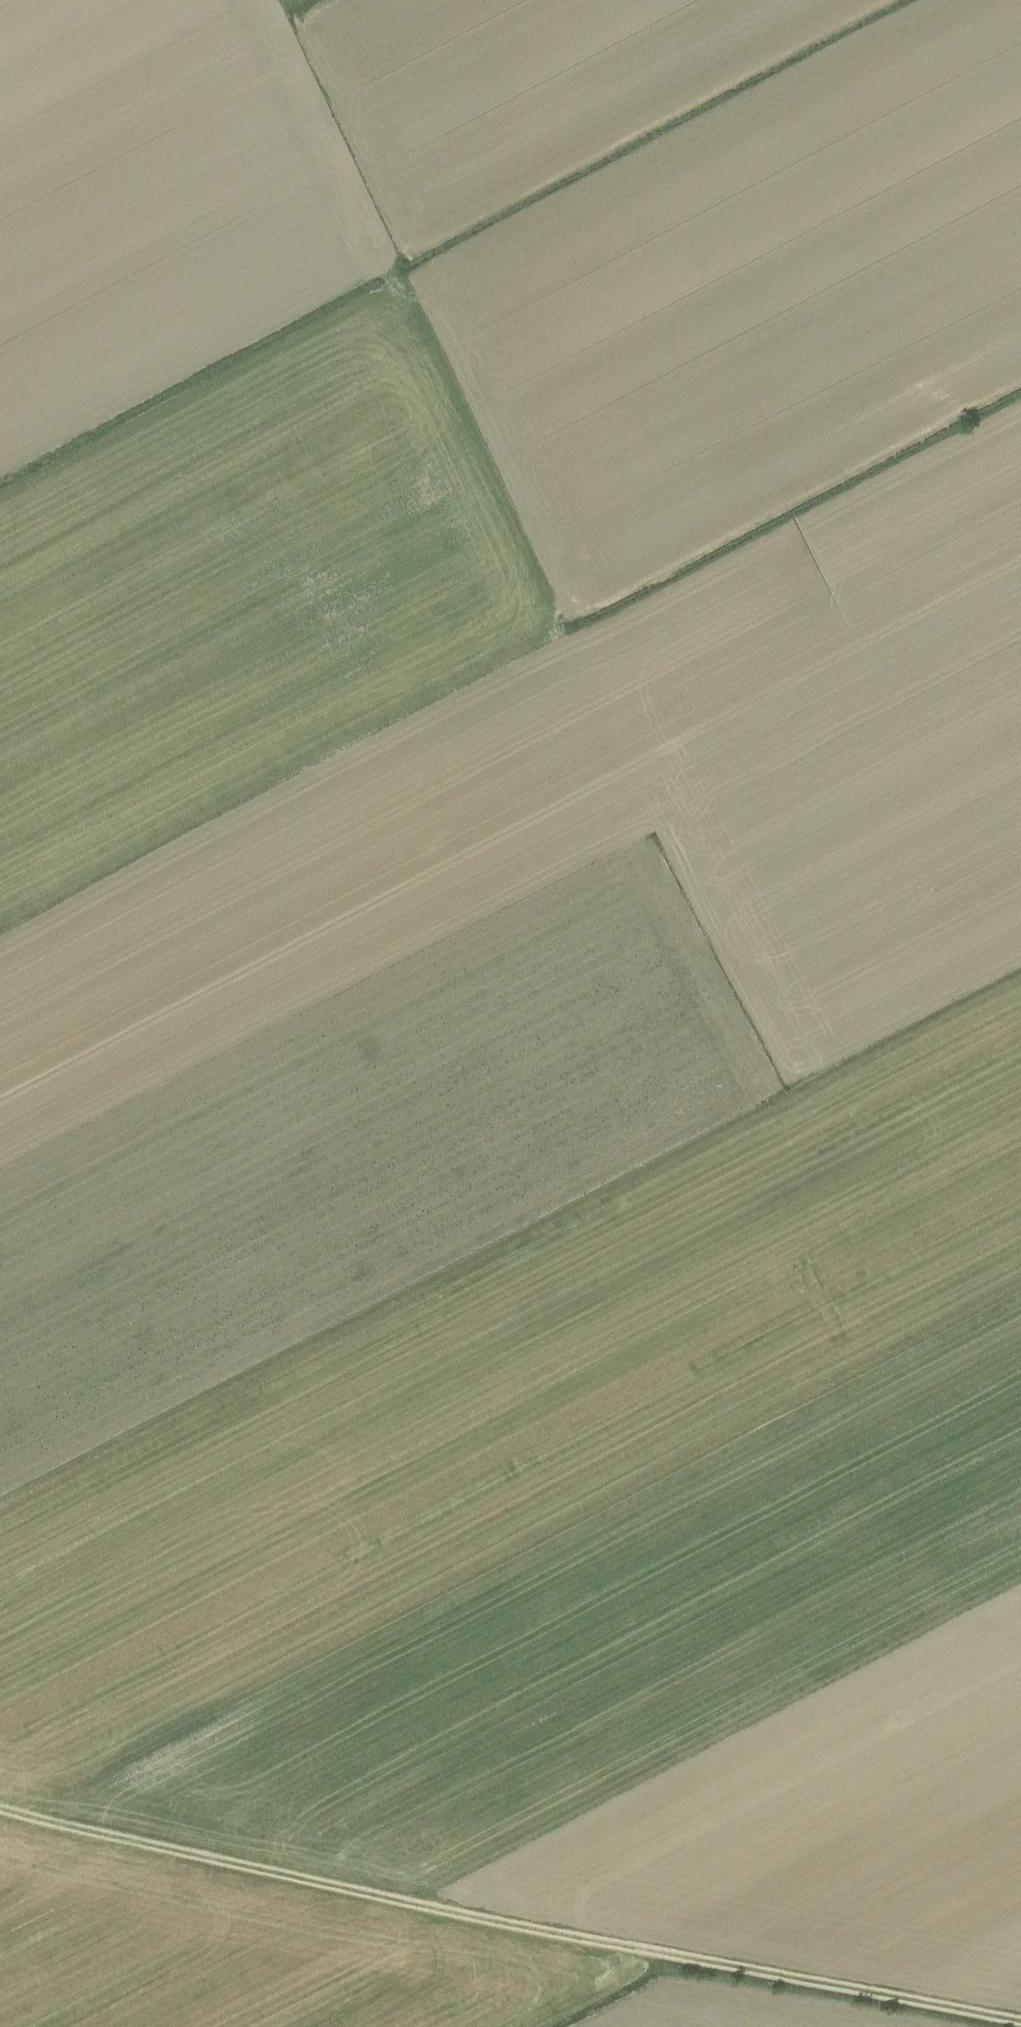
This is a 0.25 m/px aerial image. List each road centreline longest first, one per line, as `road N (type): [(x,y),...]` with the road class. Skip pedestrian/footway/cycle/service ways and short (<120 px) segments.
road 1 (track): [(1020,2023),(638,1948),(0,1806)]

